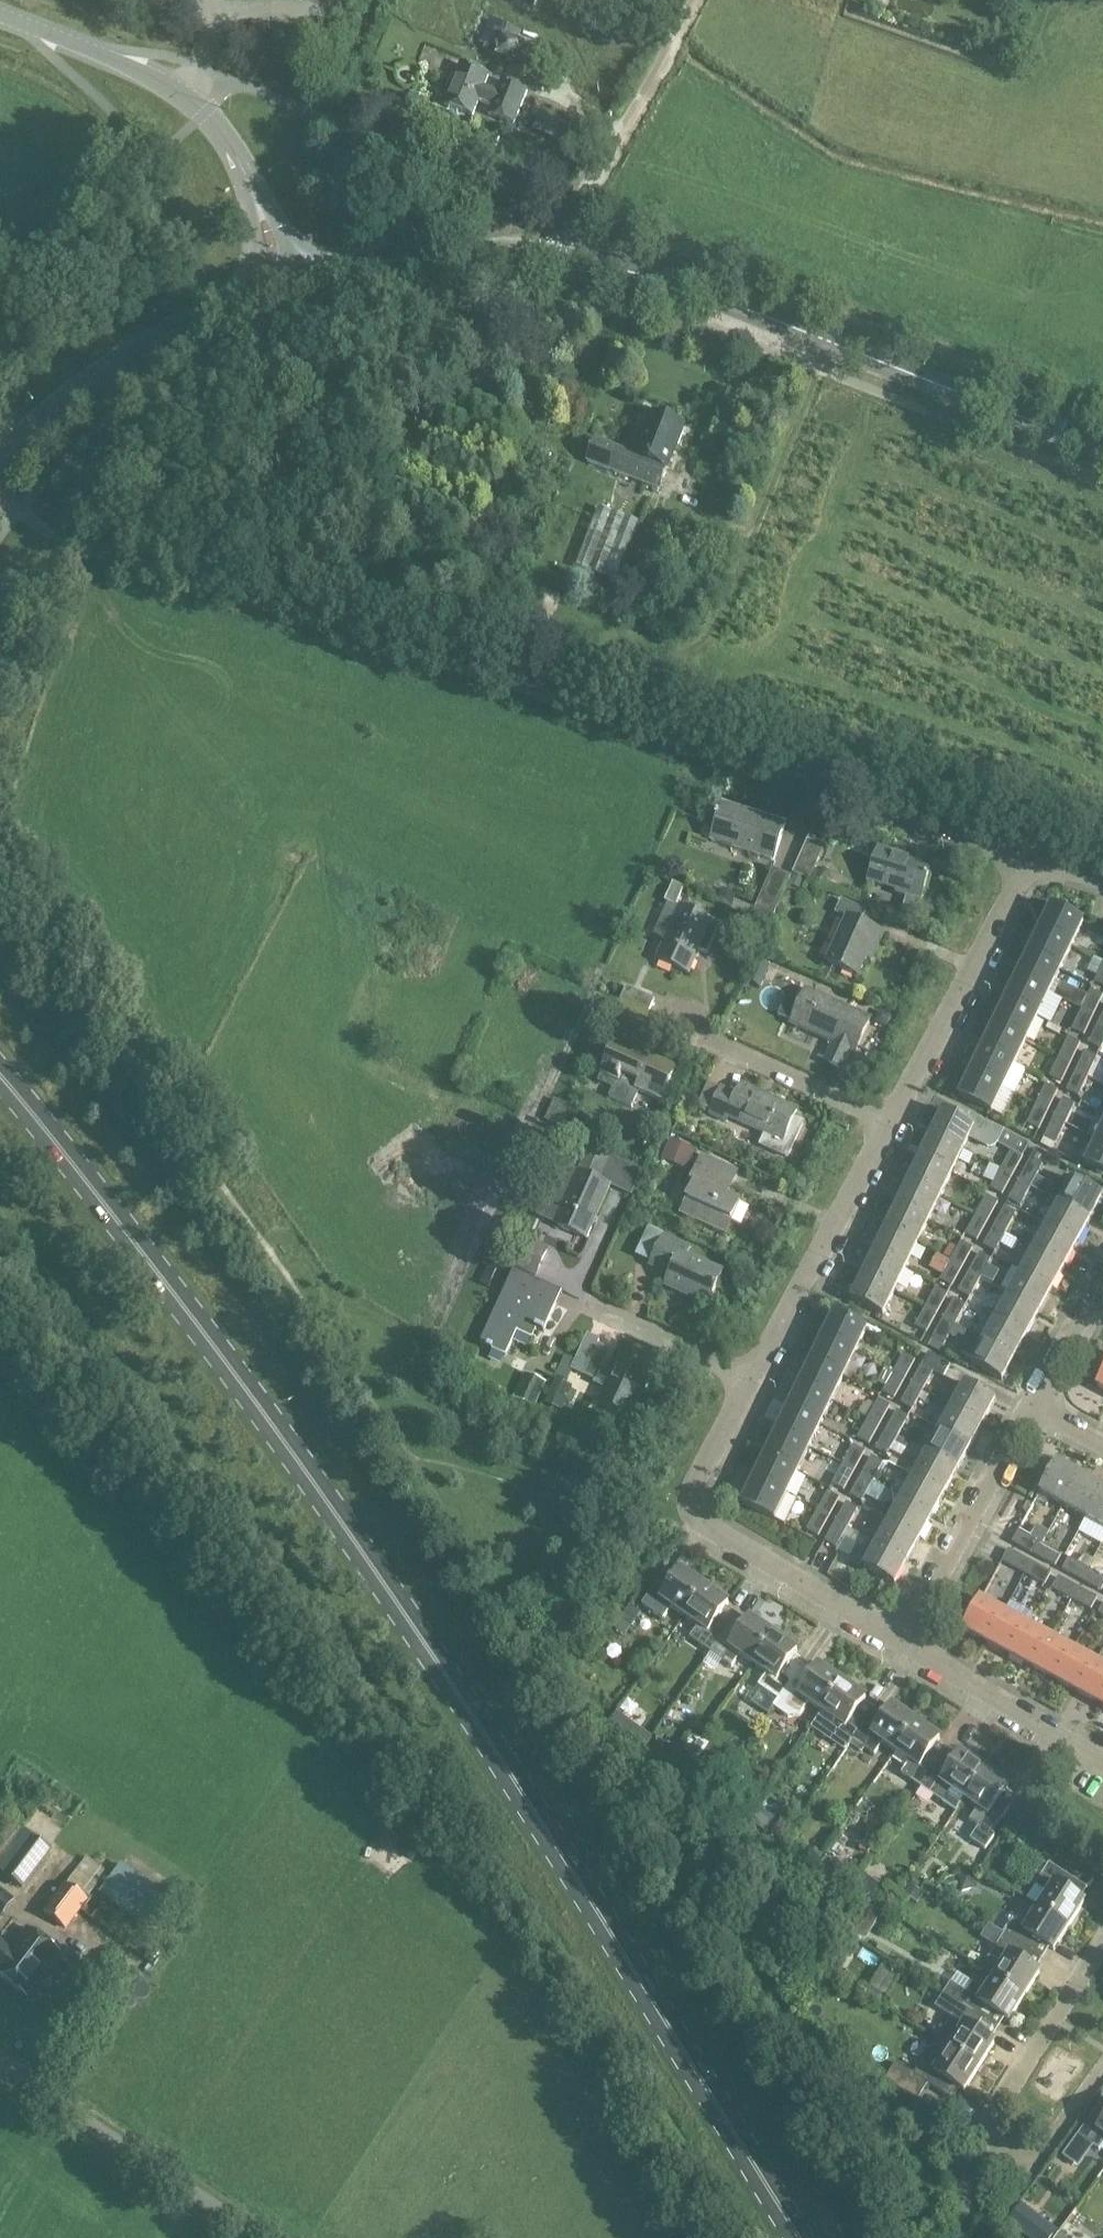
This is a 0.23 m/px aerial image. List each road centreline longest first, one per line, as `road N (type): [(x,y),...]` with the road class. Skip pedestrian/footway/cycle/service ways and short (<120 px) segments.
road 1 (primary): [(799,2237),(351,1536),(207,1337),(0,1075)]
road 2 (residential): [(1030,858),(70,545),(0,500)]
road 3 (unknown): [(554,705),(387,1075),(128,823),(188,584)]
road 4 (tertiary): [(1102,450),(685,287),(604,267),(449,256),(361,266),(286,290)]
road 5 (unclassified): [(286,290),(233,152),(180,97),(0,17)]
road 6 (residential): [(901,1643),(694,1513),(692,1485),(753,1378)]
road 7 (residential): [(1102,1944),(993,2116),(991,2133),(1028,2160),(1043,2156),(1102,2067)]
road 8 (unknown): [(162,689),(503,816)]
road 9 (tertiary): [(0,463),(150,344),(286,290)]
road 10 (unclassified): [(259,2237),(0,2060)]
road 11 (residential): [(888,1121),(1030,858)]
road 12 (track): [(561,260),(580,209),(696,0)]
road 13 (residential): [(753,1378),(888,1121)]
road 14 (residential): [(1033,1404),(901,1643)]
road 15 (residential): [(1102,1761),(901,1643)]
road 16 (residential): [(753,1378),(585,1304)]
road 17 (residential): [(888,1121),(721,1047)]
road 18 (residential): [(1102,1277),(1033,1404)]

